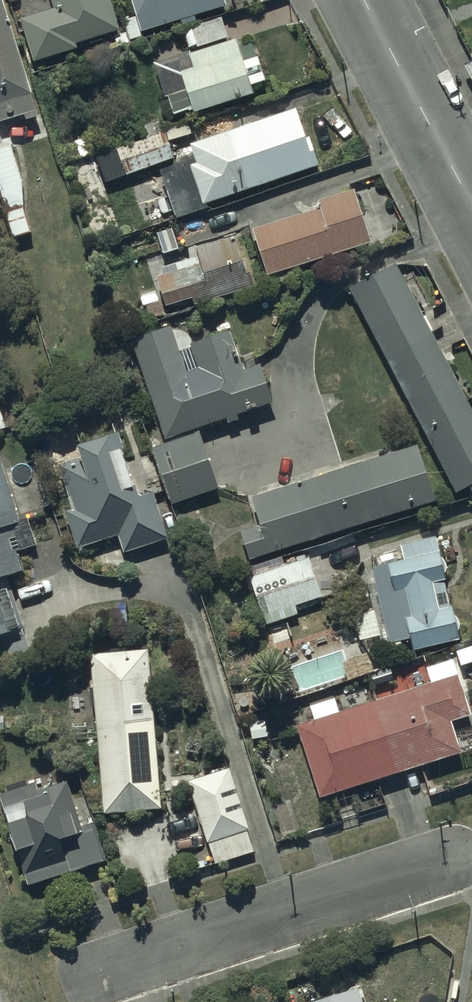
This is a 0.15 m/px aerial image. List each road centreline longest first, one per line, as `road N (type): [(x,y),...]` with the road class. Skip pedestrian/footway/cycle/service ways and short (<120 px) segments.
road 1 (residential): [(471,859),(61,982)]
road 2 (tertiary): [(365,0),(471,204)]

